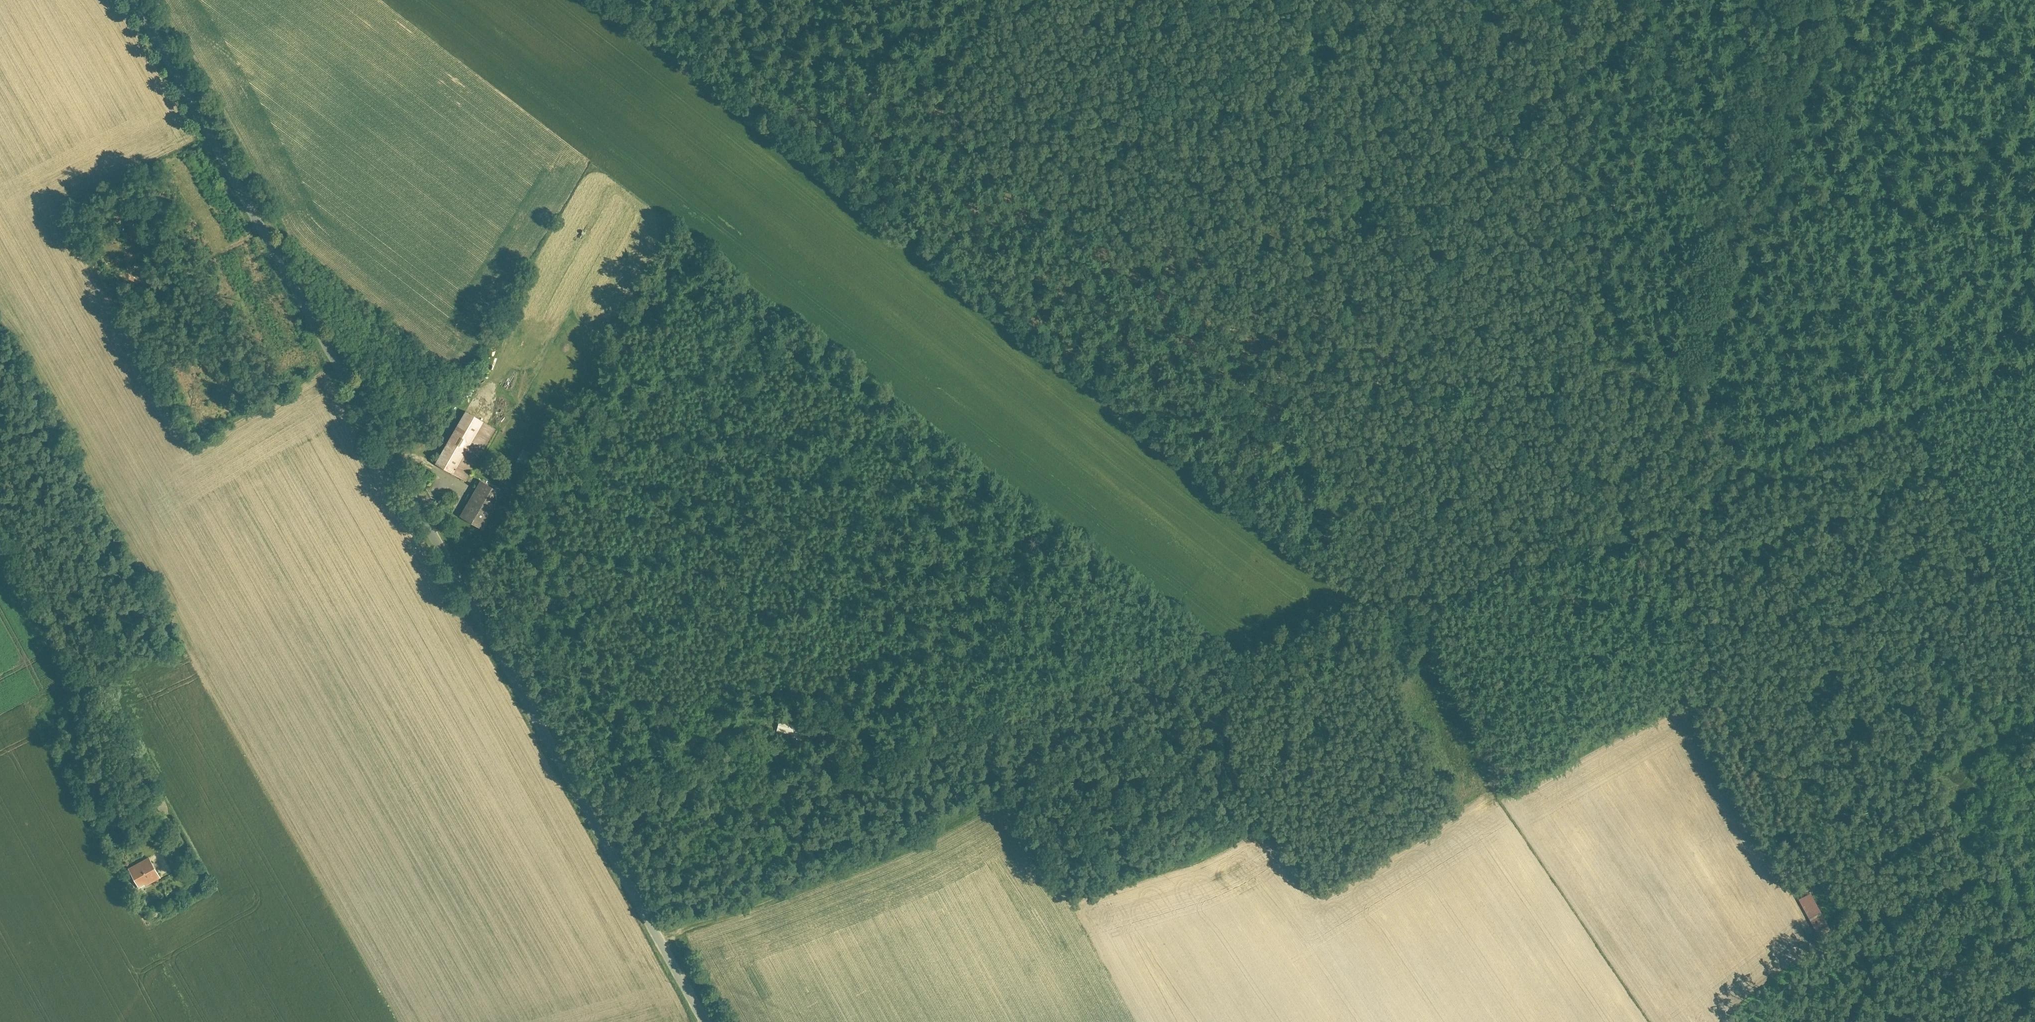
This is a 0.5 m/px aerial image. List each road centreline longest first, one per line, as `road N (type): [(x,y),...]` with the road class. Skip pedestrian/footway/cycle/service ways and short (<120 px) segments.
road 1 (track): [(659,941),(850,872),(1004,793),(2034,364)]
road 2 (tertiary): [(701,1021),(131,0)]
road 3 (track): [(1615,0),(1590,71),(1600,265),(1666,361),(1692,374)]
road 4 (track): [(1813,0),(1755,186)]
road 5 (track): [(1692,374),(1695,407),(1742,486)]

